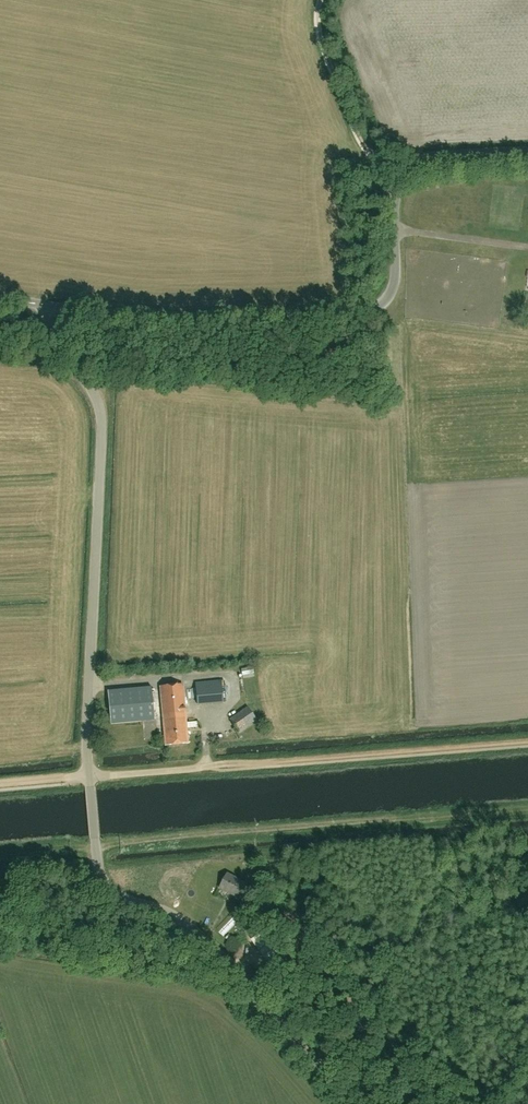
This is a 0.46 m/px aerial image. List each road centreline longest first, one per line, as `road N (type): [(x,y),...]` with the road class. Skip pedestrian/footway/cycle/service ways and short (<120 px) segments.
road 1 (unclassified): [(53,307),(206,318),(372,312),(395,282),(396,192),(409,168),(437,154),(527,150)]
road 2 (unclassified): [(90,777),(101,425),(92,389),(58,343),(53,307)]
road 3 (unclassified): [(349,1103),(212,938),(178,913),(126,899),(105,883),(90,777)]
road 4 (track): [(214,767),(527,742)]
road 5 (unclassified): [(90,777),(214,767)]

